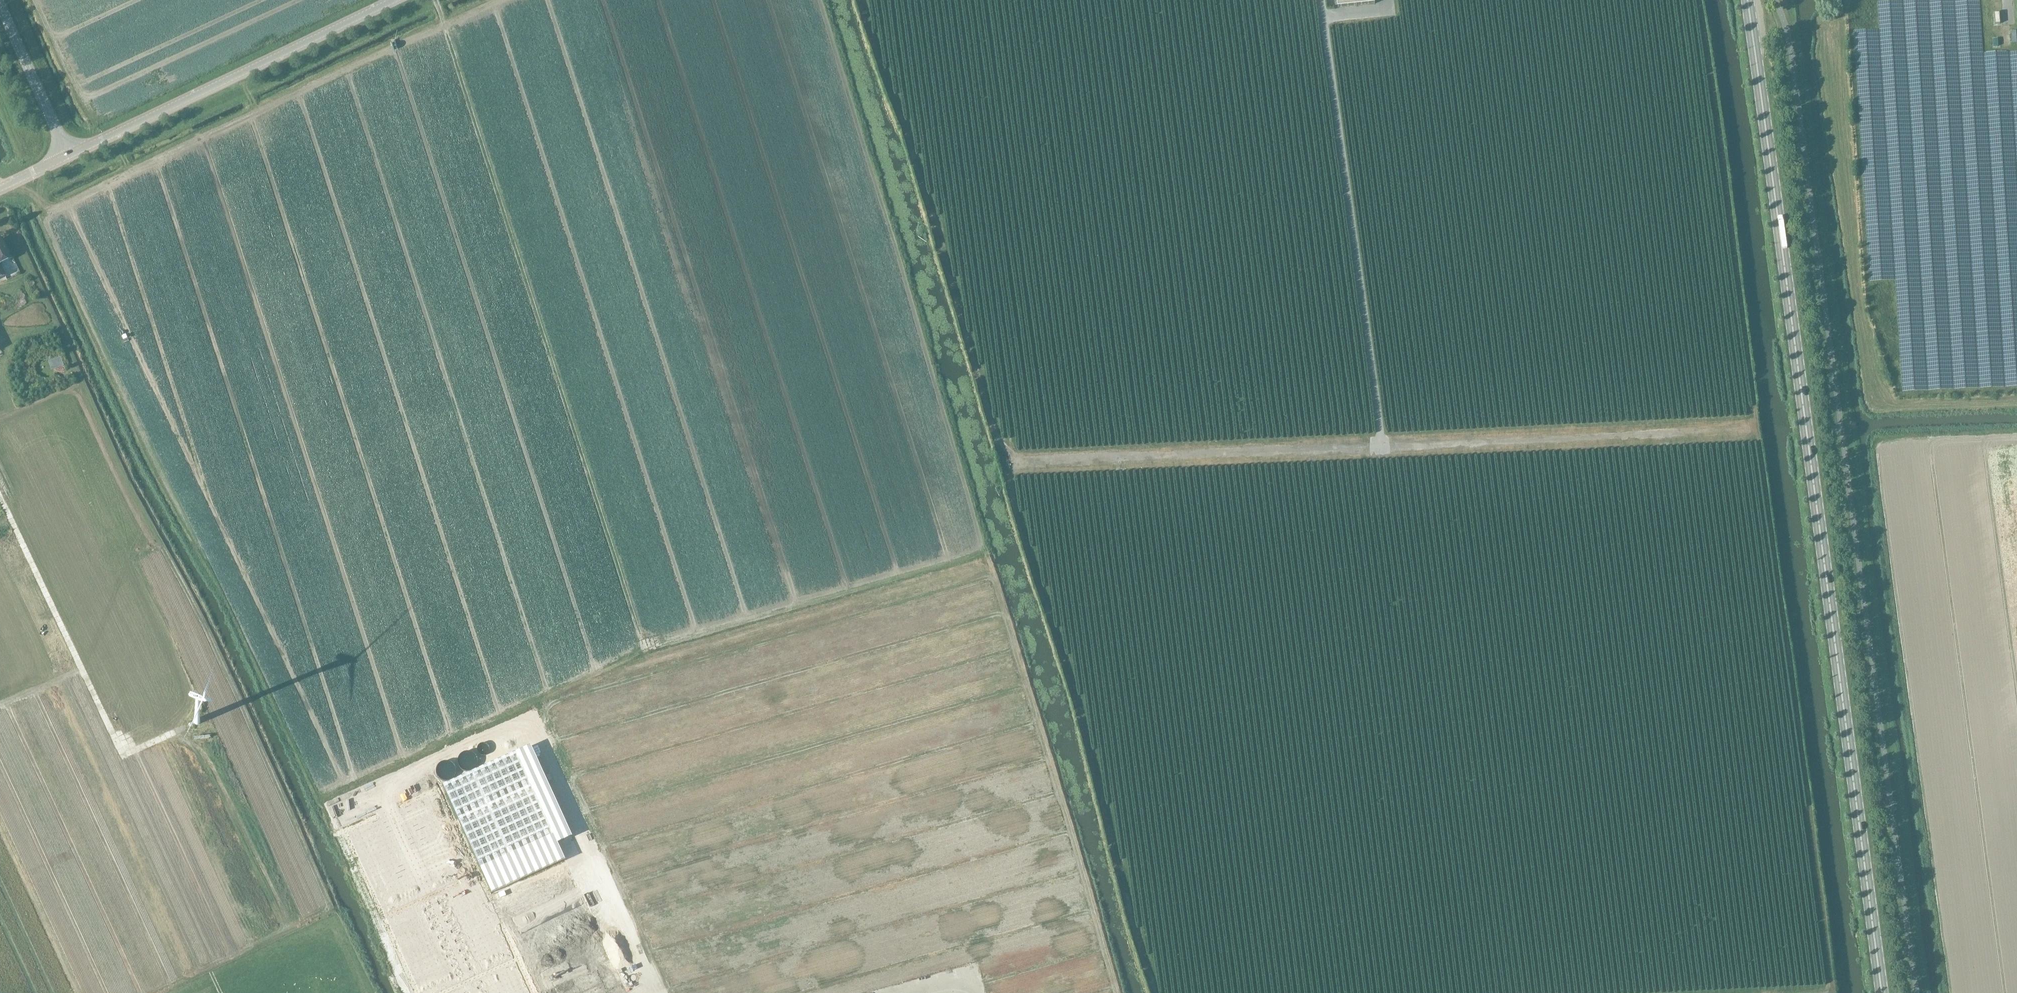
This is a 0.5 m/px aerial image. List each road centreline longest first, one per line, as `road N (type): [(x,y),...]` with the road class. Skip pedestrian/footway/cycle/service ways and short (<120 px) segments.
road 1 (tertiary): [(1880,992),(1745,0)]
road 2 (tertiary): [(67,156),(397,0)]
road 3 (track): [(0,499),(122,755),(184,727)]
road 4 (unclassified): [(67,156),(0,6)]

